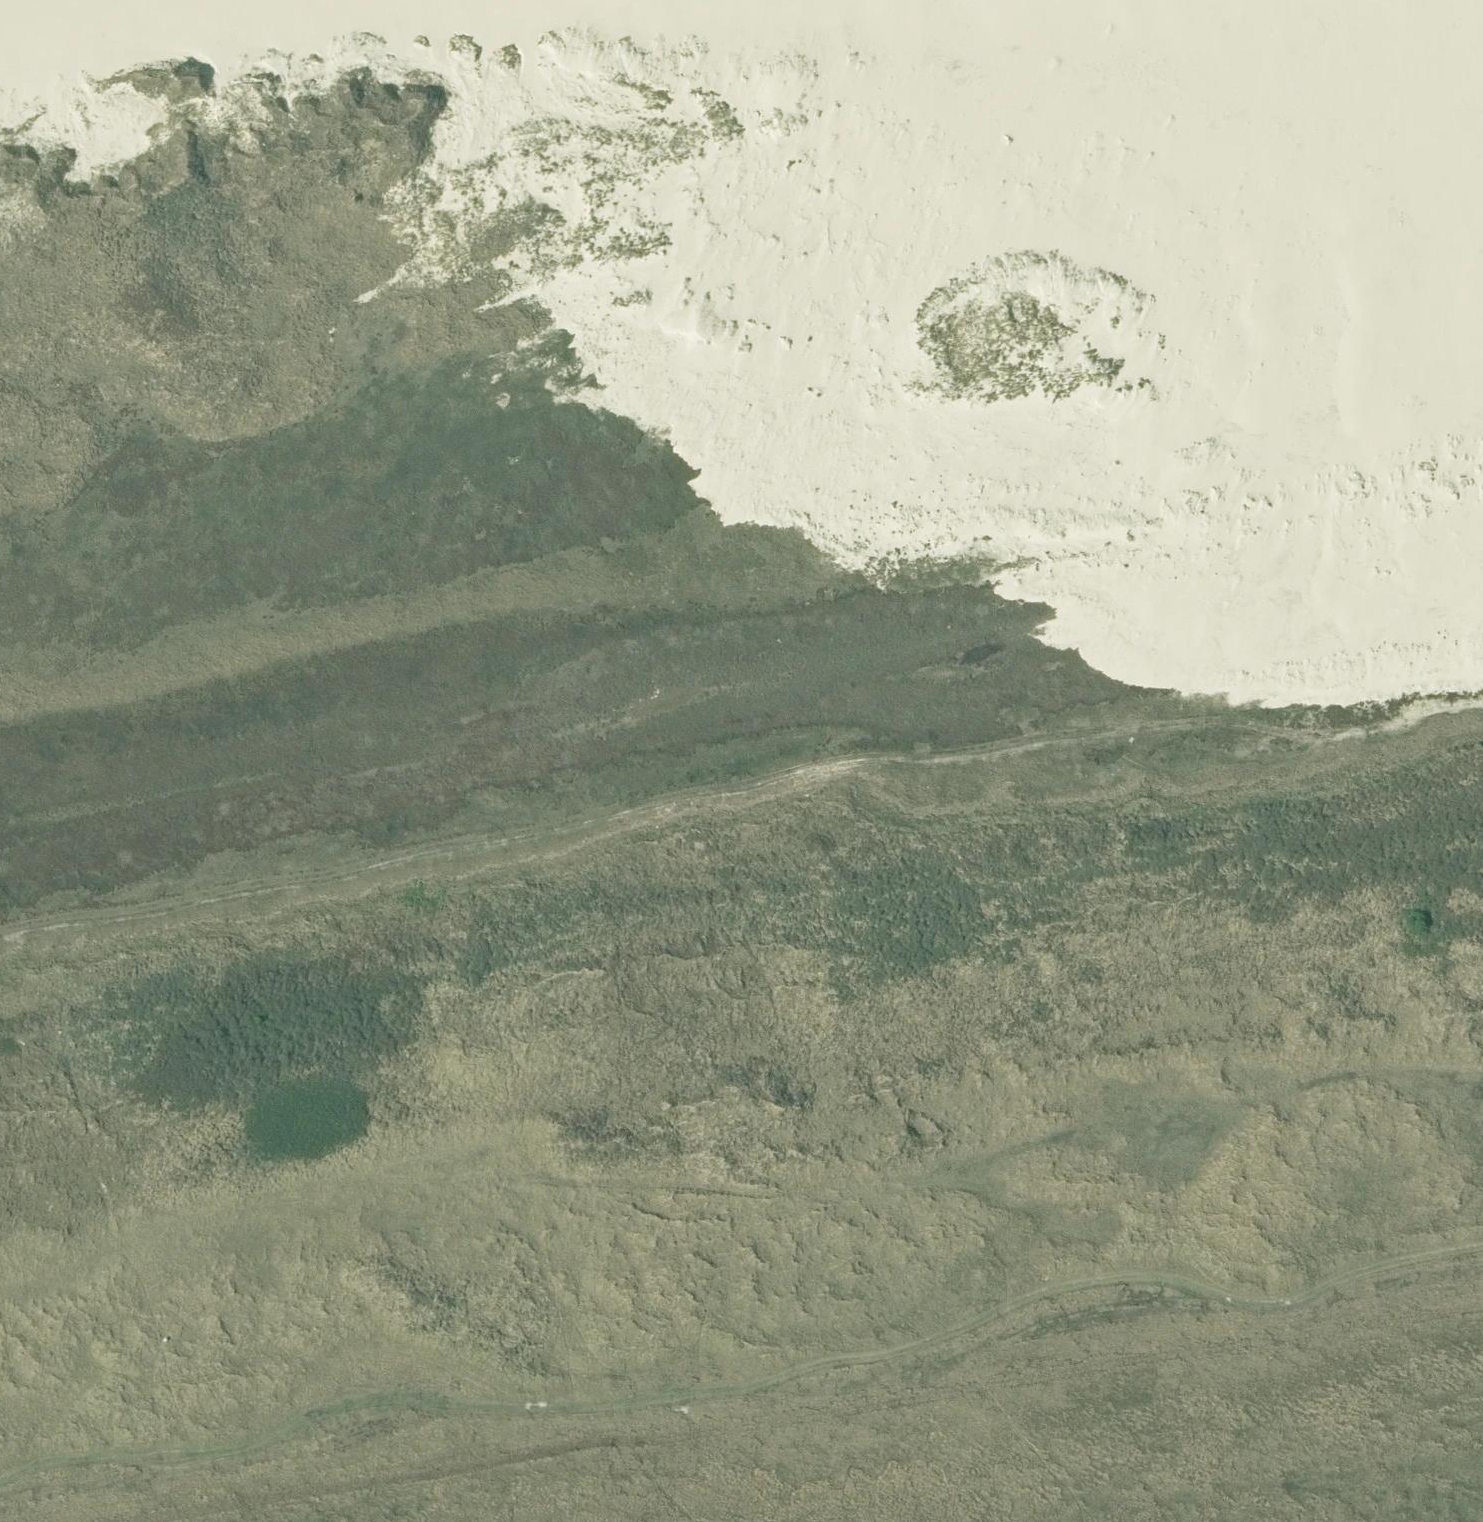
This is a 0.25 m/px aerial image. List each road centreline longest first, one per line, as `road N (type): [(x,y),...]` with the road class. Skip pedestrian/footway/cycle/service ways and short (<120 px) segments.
road 1 (track): [(1482,674),(1387,681),(1211,726),(1086,734),(909,762),(828,760),(127,912),(0,929)]
road 2 (track): [(1482,1297),(627,1420),(490,1420),(434,1409),(218,1467),(98,1482),(0,1506)]

